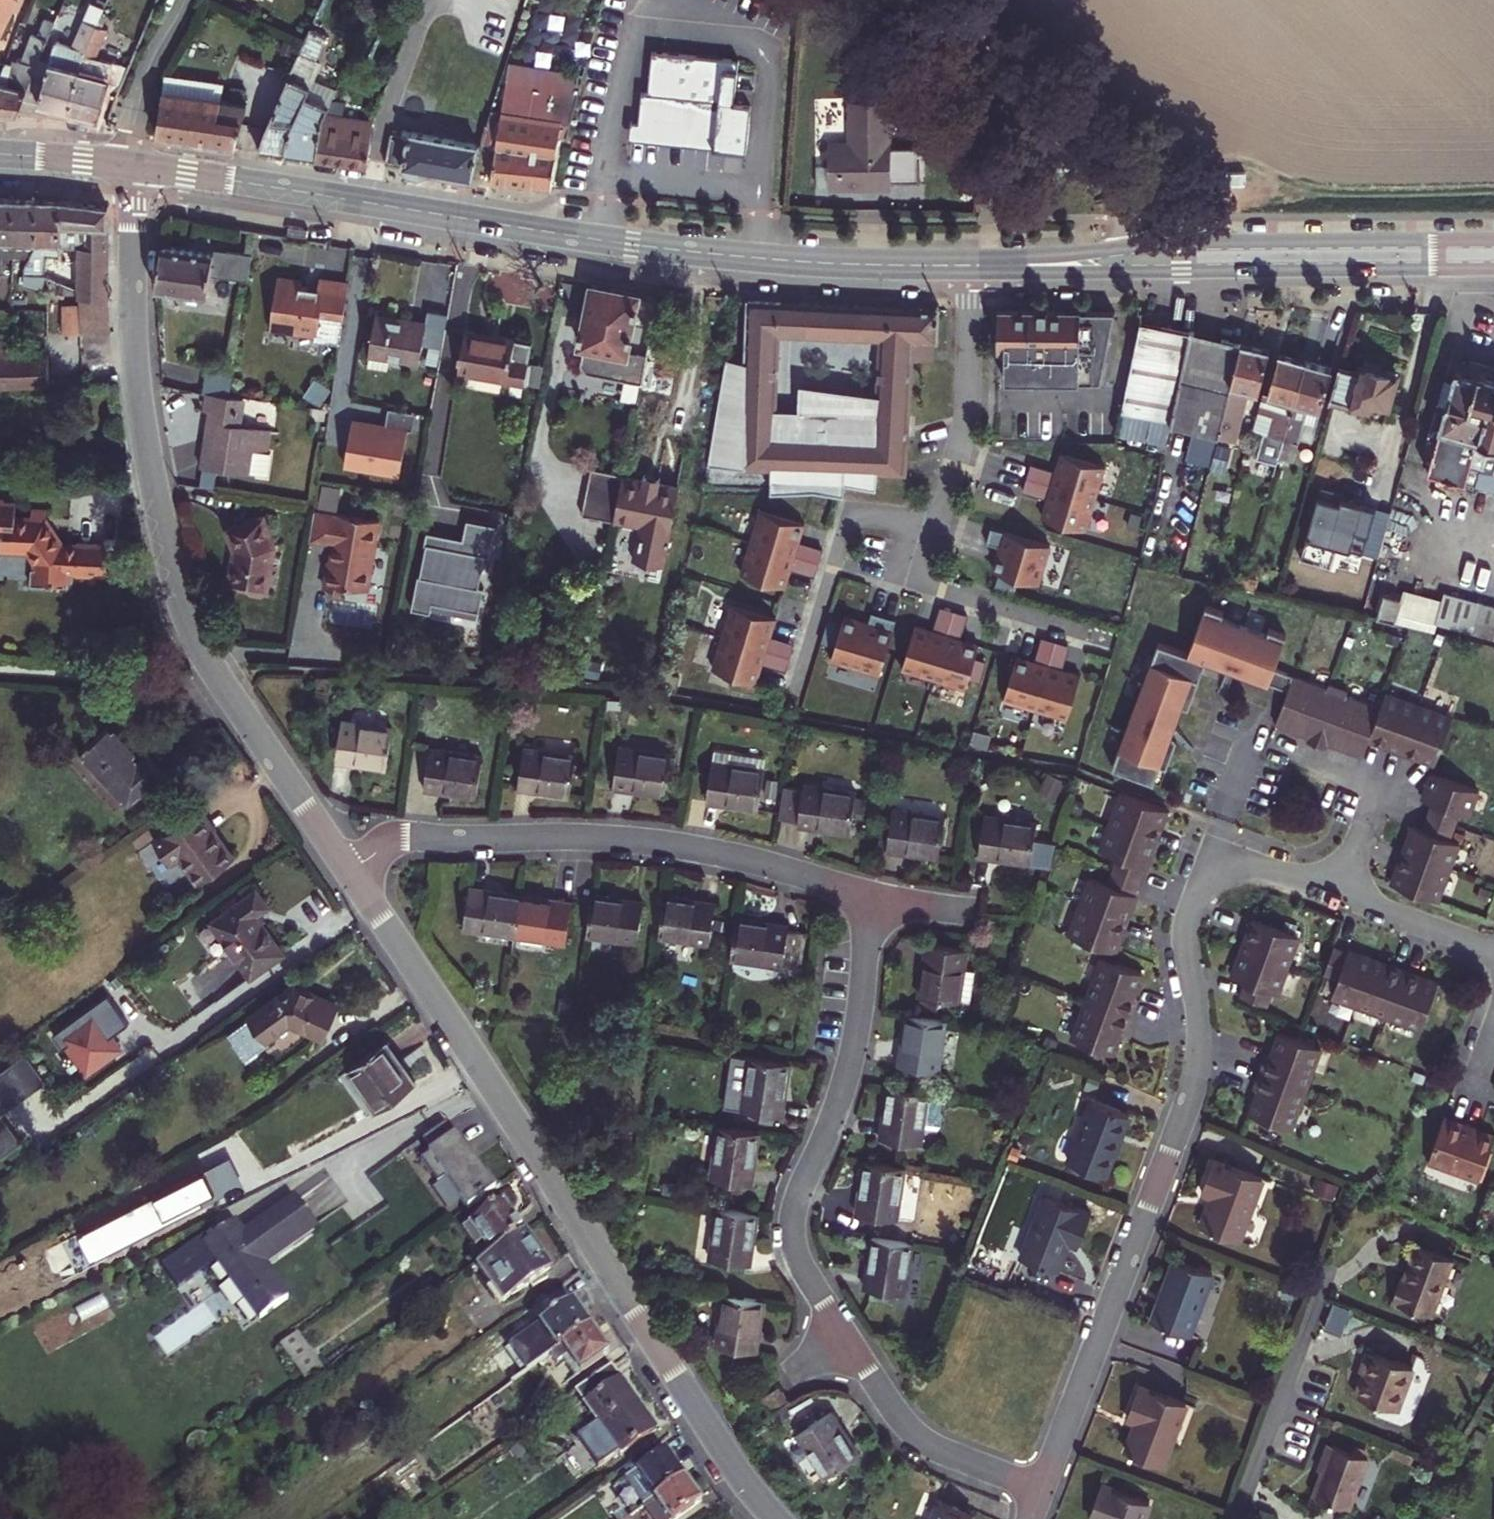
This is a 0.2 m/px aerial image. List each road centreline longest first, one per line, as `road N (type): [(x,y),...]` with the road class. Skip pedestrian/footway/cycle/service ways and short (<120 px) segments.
road 1 (primary): [(129,166),(671,250),(973,266)]
road 2 (residential): [(1043,1489),(1190,1093),(1197,1038),(1185,934),(1196,886),(1214,869),(1247,861),(1340,894)]
road 3 (tertiary): [(778,1518),(721,1446),(348,871)]
road 4 (tertiary): [(348,871),(211,666),(182,602),(139,397),(129,166)]
road 5 (residential): [(868,894),(850,1058),(793,1201),(794,1248),(905,1425),(947,1453),(1043,1489)]
road 6 (residential): [(348,871),(401,838),(592,836),(707,849),(868,894)]
road 7 (primary): [(1493,241),(1133,249)]
road 8 (primary): [(1134,273),(1493,270)]
road 9 (residential): [(911,0),(1107,182),(1127,215),(1133,249)]
road 10 (residential): [(940,516),(850,513),(797,689)]
road 11 (residential): [(1103,639),(921,582),(940,516)]
road 12 (residential): [(940,516),(967,421),(973,266)]
road 13 (residential): [(1237,1518),(1327,1282)]
road 14 (residential): [(1340,894),(1378,783),(1301,757)]
road 15 (unclassified): [(182,0),(139,93),(129,166)]
road 16 (residential): [(1340,894),(1493,949)]
road 17 (primary): [(973,266),(1134,273)]
road 18 (primary): [(1133,249),(973,266)]
road 19 (primary): [(0,155),(129,166)]

